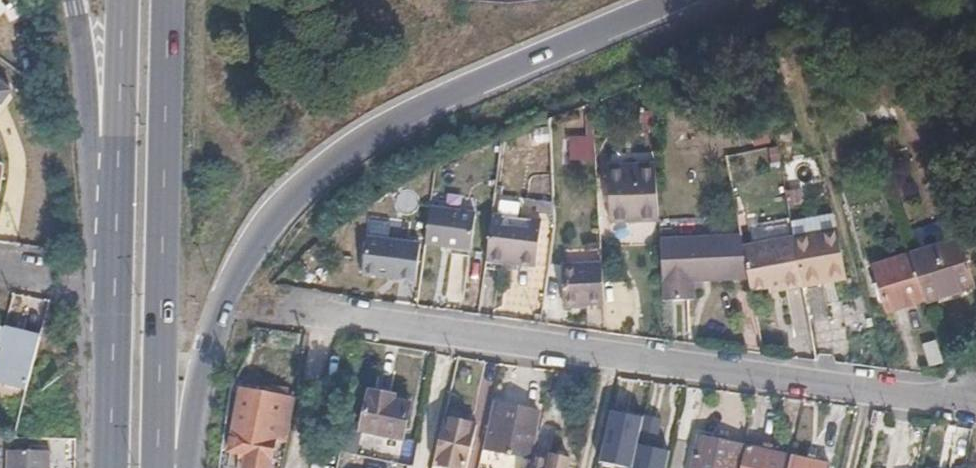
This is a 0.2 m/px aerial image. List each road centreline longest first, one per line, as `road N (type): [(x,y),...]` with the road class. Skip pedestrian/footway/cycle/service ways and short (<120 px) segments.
road 1 (motorway): [(186,467),(207,349),(242,260),(275,215),(383,128),(668,0)]
road 2 (residential): [(975,405),(305,306)]
road 3 (primary): [(158,467),(168,0)]
road 4 (primary): [(116,225),(110,467)]
road 5 (motorway): [(72,0),(116,225)]
road 6 (primary): [(121,0),(116,225)]

